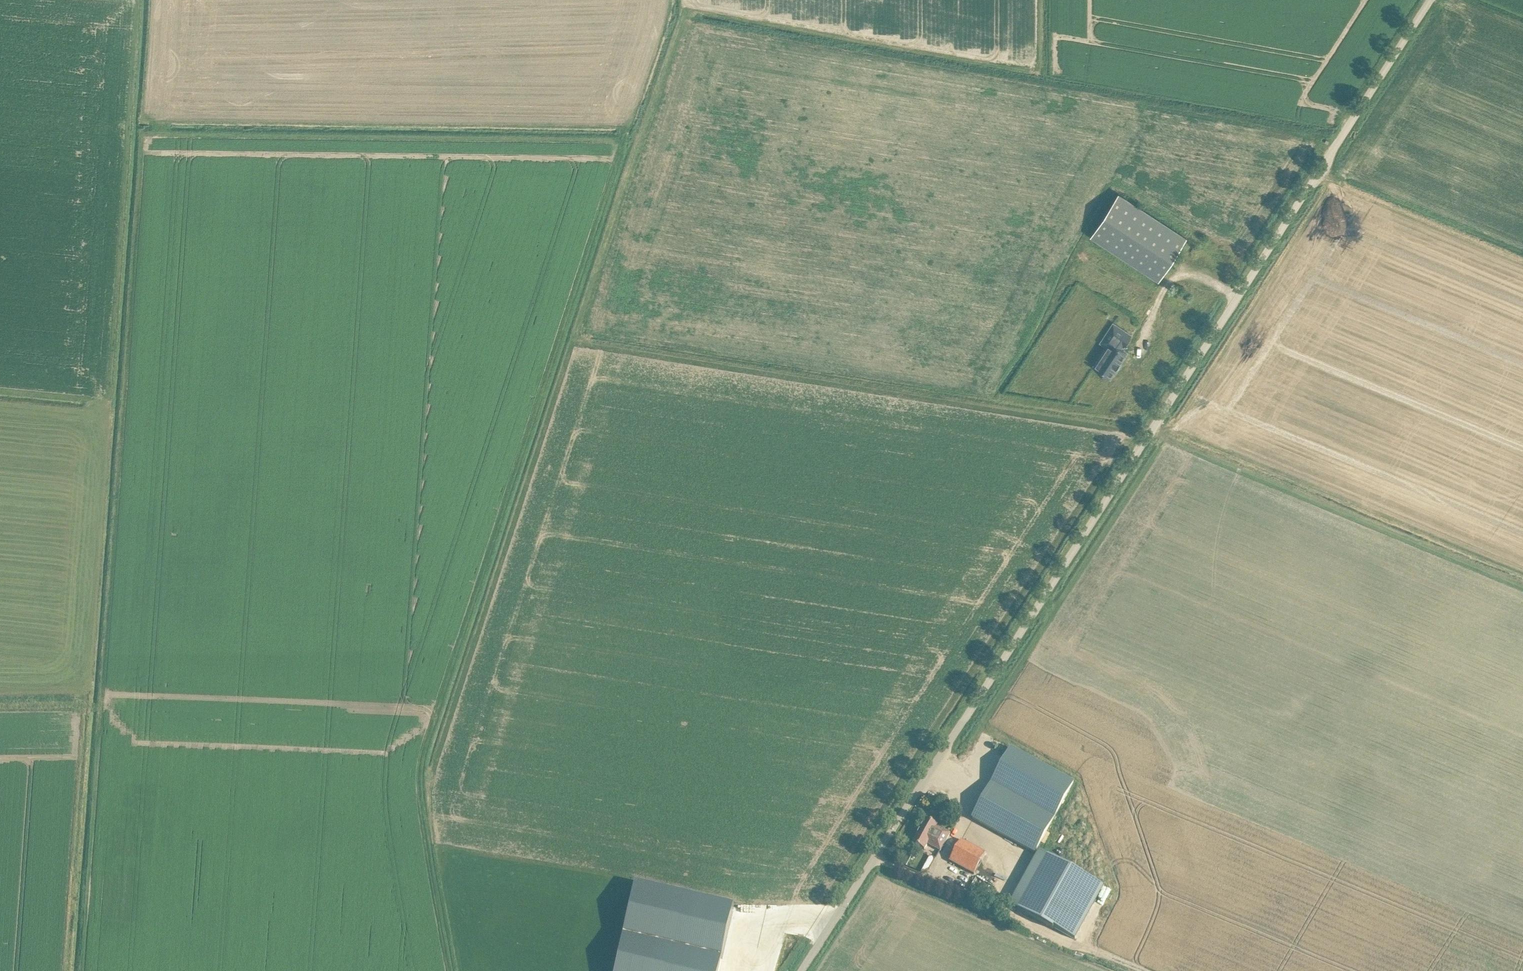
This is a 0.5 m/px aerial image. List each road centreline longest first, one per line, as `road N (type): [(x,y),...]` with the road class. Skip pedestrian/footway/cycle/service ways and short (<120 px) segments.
road 1 (tertiary): [(804,970),(1431,0)]
road 2 (track): [(961,825),(1016,855),(1002,904),(1024,921),(1144,970)]

